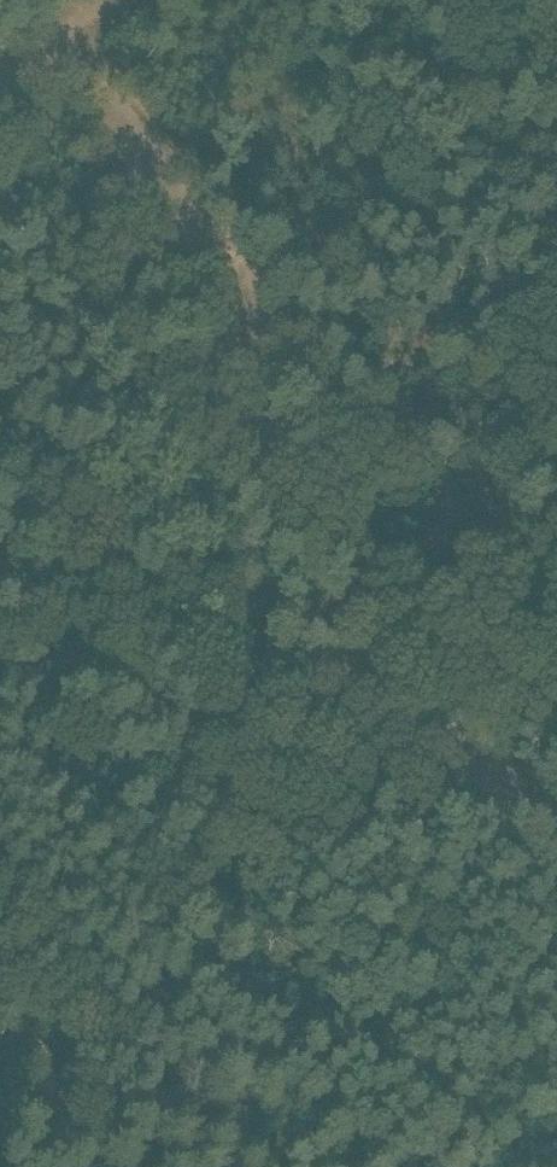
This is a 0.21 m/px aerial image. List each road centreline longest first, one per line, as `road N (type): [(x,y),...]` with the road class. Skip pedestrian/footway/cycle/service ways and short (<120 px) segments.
road 1 (track): [(56,33),(245,295),(261,330),(271,373),(272,553),(295,597),(379,684),(466,744),(556,825)]
road 2 (track): [(99,0),(0,77)]

